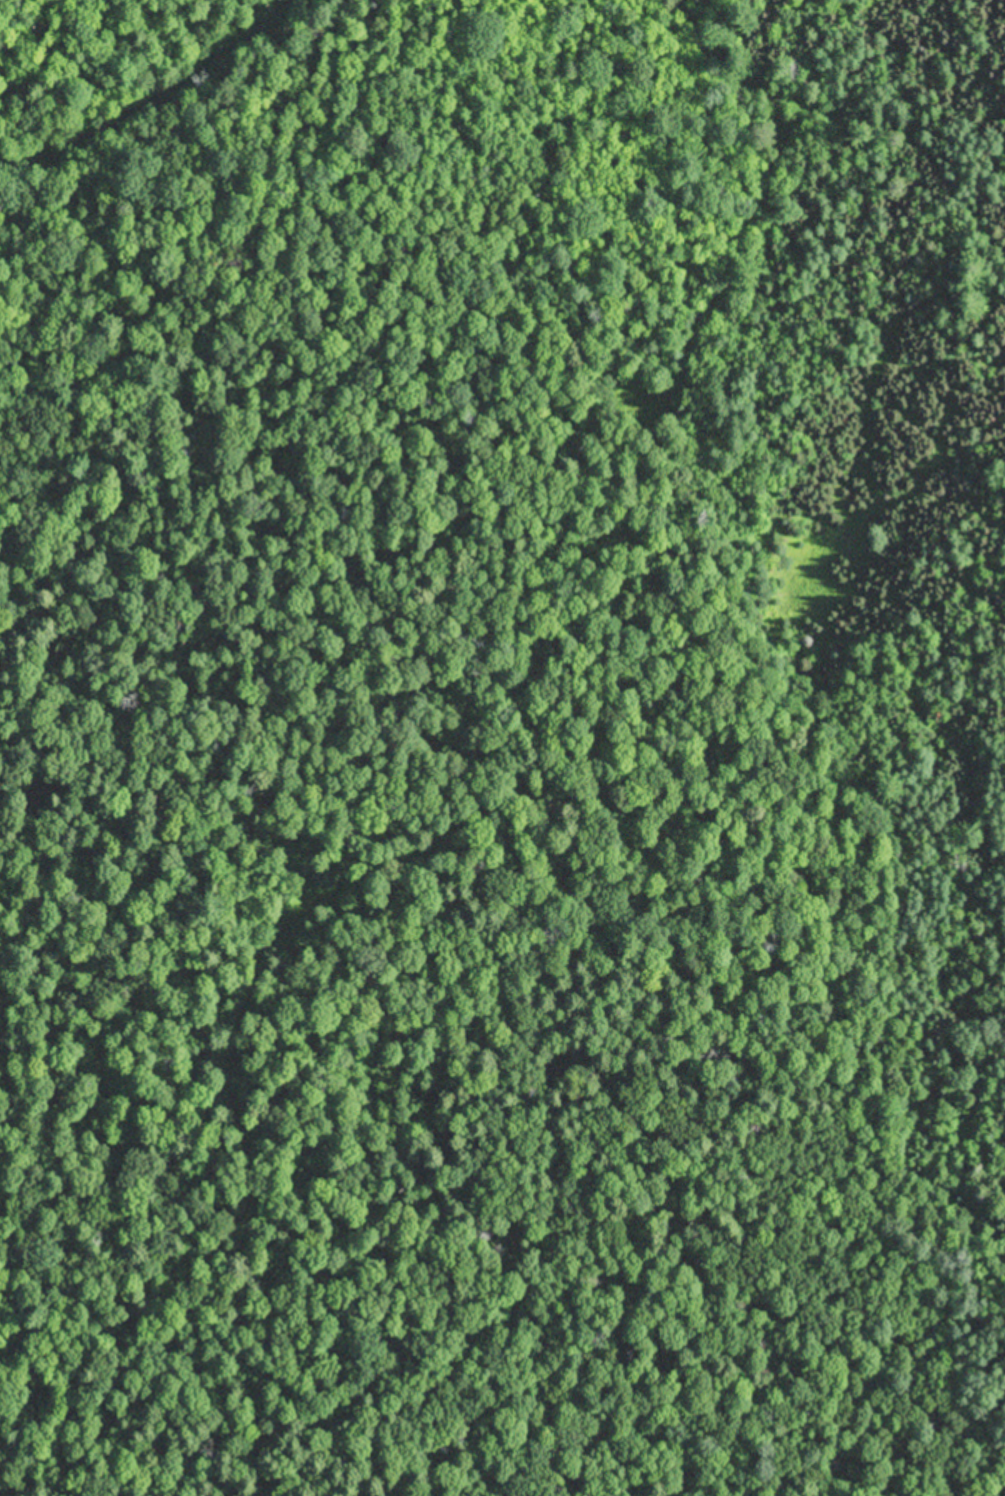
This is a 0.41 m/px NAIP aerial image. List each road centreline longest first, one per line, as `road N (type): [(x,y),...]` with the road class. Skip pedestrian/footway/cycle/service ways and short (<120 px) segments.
road 1 (residential): [(288,0),(110,126),(57,143),(0,144)]

